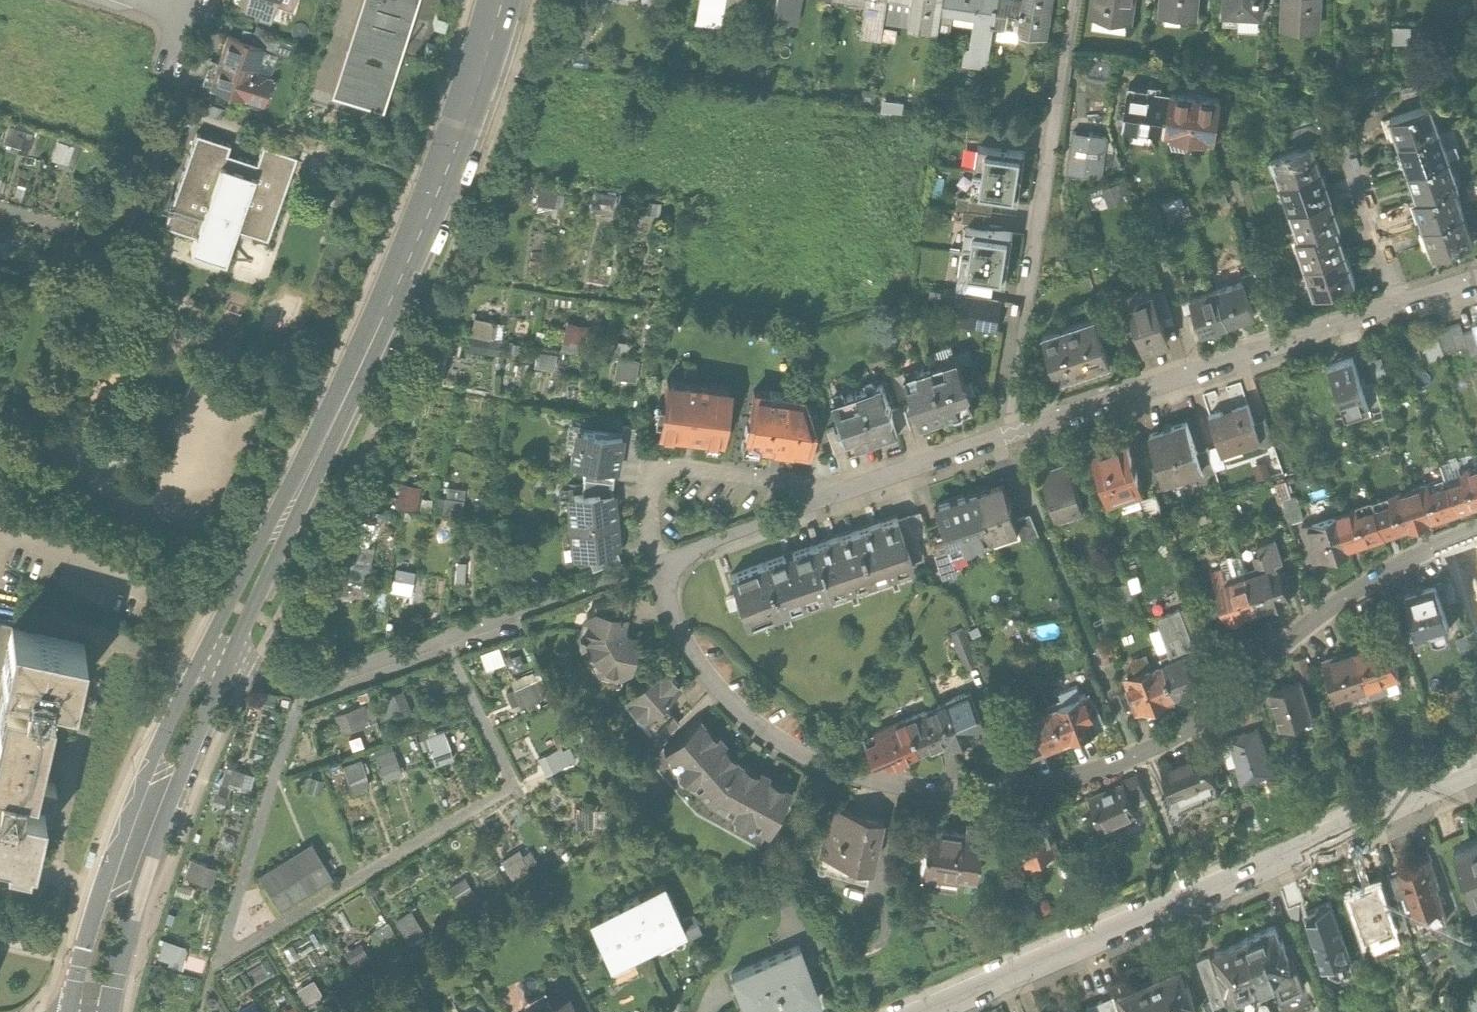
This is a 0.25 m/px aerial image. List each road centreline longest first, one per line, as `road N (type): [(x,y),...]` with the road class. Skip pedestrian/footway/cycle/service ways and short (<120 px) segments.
road 1 (residential): [(657,558),(695,654),(724,693),(773,733),(803,753),(891,783),(980,791),(1079,773),(1136,751),(1231,693),(1292,634),(1362,583),(1476,526)]
road 2 (secondary): [(393,296),(204,650),(132,807),(82,950),(70,1011)]
road 3 (secondary): [(110,1011),(140,890),(230,662),(393,296)]
road 4 (residential): [(1476,279),(839,495)]
road 5 (residential): [(1476,769),(900,1011)]
road 6 (secondary): [(393,296),(458,138),(499,0)]
road 7 (residential): [(839,495),(682,465),(660,468),(647,508),(657,558)]
road 8 (residential): [(839,495),(657,558)]

